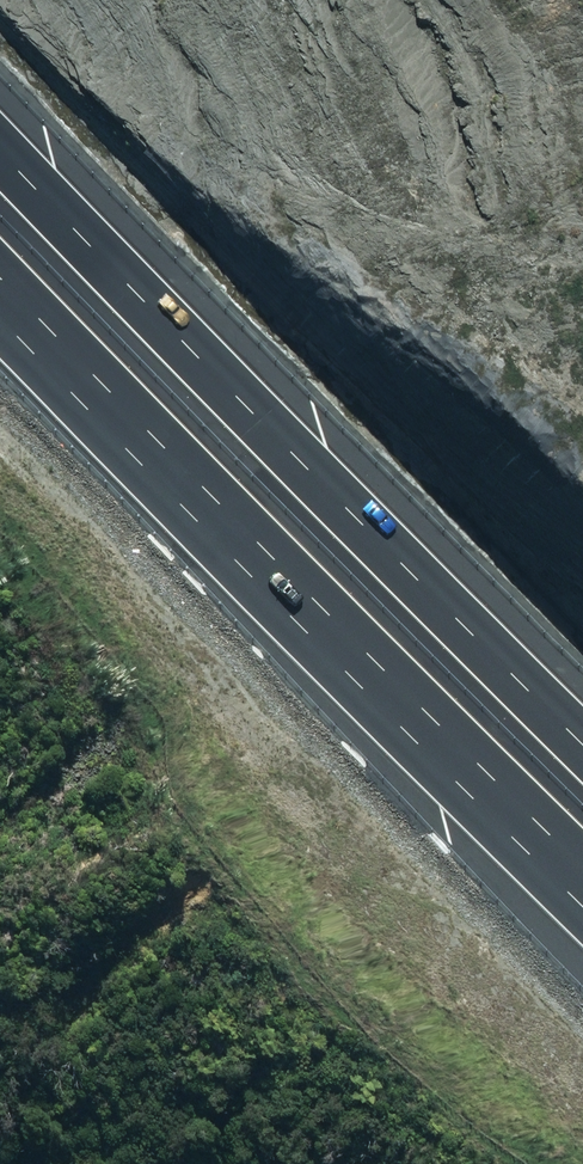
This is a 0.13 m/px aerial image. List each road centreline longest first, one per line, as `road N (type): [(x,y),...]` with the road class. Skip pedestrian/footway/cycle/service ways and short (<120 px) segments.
road 1 (motorway): [(0,113),(393,532),(582,715)]
road 2 (motorway): [(582,838),(235,510),(0,262)]

